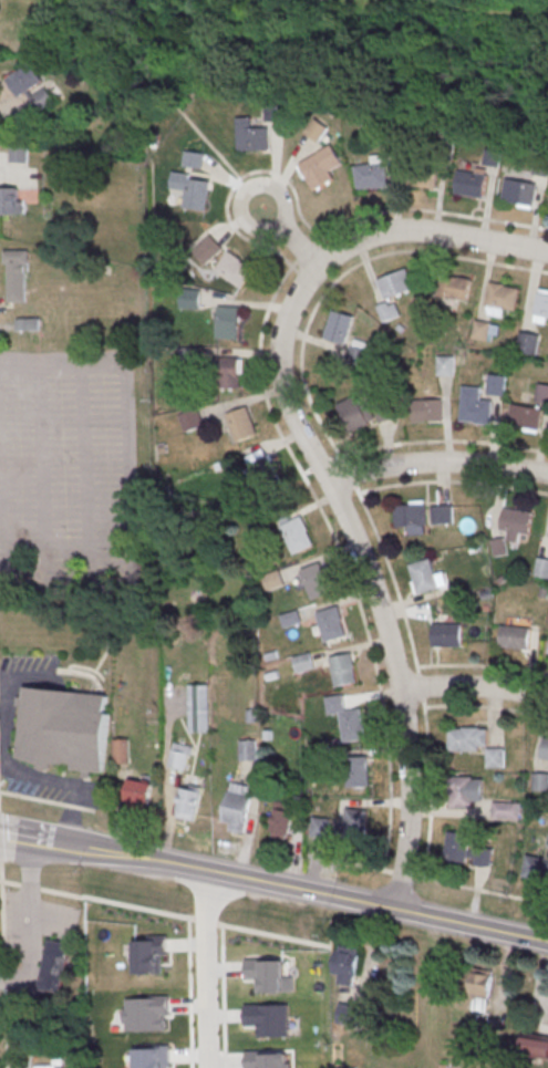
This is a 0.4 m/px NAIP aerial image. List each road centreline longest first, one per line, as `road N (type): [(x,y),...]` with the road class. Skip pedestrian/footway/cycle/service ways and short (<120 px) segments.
road 1 (residential): [(547,253),(423,232),(360,239),(308,276),(278,339),(283,406),(349,529),(397,689),(409,816),(395,910)]
road 2 (tertiary): [(395,910),(50,843)]
road 3 (residential): [(547,477),(435,463),(323,479)]
road 4 (residential): [(317,267),(279,225),(287,206),(280,191),(267,183),(246,187),(237,205),(247,227),(279,225)]
road 5 (residential): [(206,872),(210,1067)]
road 6 (tertiary): [(547,942),(395,910)]
road 7 (residential): [(547,698),(492,688),(397,689)]

